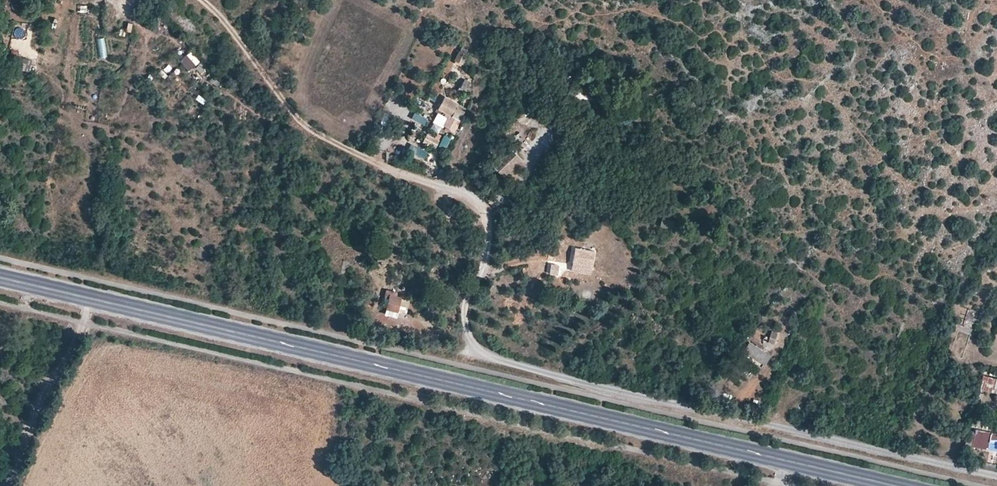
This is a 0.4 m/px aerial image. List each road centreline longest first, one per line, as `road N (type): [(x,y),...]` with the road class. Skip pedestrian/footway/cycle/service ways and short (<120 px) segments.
road 1 (track): [(996,478),(680,408),(482,354),(463,324),(488,235),(475,199),(333,144),(303,122),(202,0)]
road 2 (primary): [(897,485),(0,277)]
road 3 (track): [(80,320),(2,485)]
road 4 (track): [(437,183),(470,125),(474,50)]

